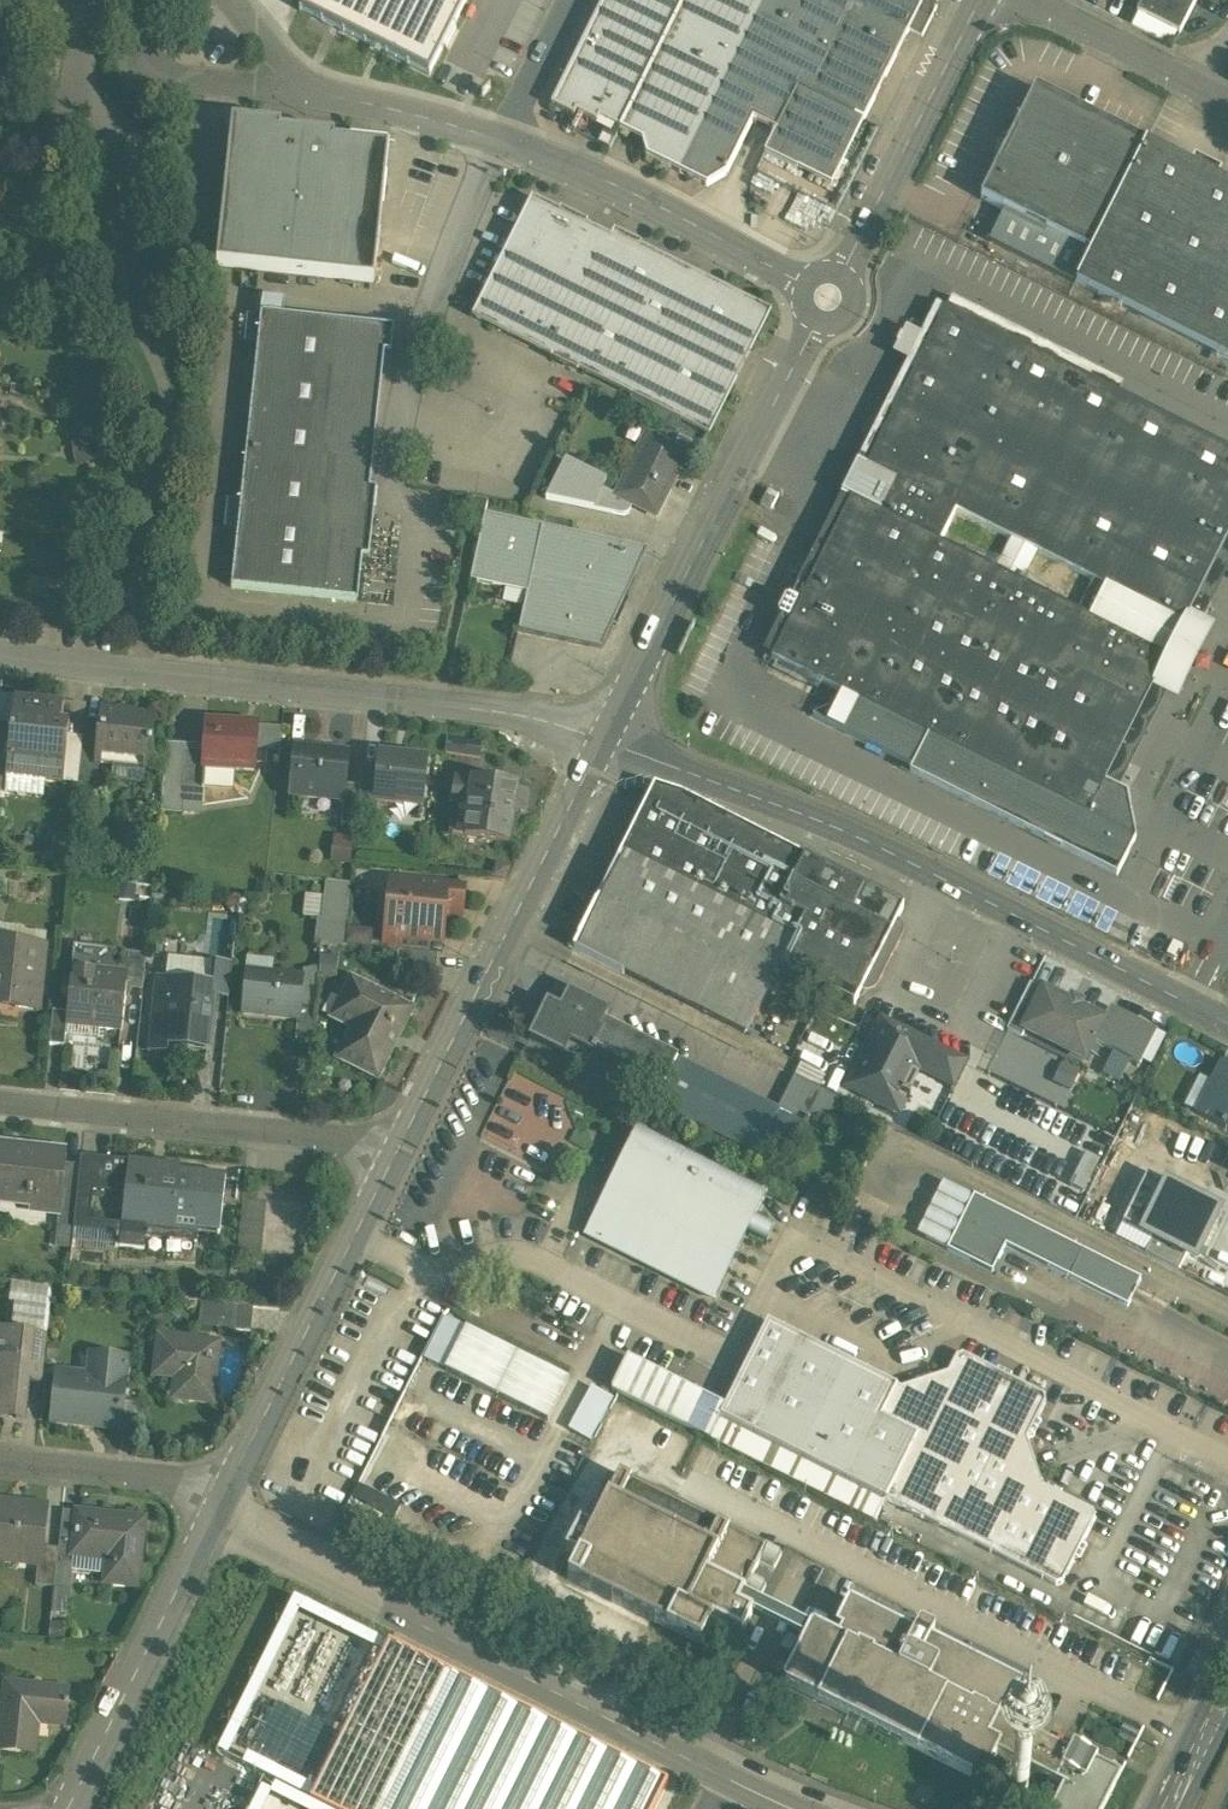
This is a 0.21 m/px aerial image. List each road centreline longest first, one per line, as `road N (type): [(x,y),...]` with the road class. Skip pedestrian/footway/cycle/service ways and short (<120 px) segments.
road 1 (residential): [(1227,1023),(816,818),(605,736)]
road 2 (residential): [(211,1521),(789,1808)]
road 3 (residential): [(605,736),(438,698),(0,650)]
road 4 (unclassified): [(826,298),(605,736)]
road 5 (residential): [(392,1155),(605,736)]
road 6 (residential): [(392,1155),(341,1137),(0,1099)]
road 7 (residential): [(227,1488),(392,1155)]
road 8 (residential): [(498,138),(605,181),(826,298)]
road 9 (unclassified): [(979,0),(826,298)]
road 10 (residential): [(66,1808),(211,1521)]
road 11 (residential): [(0,1461),(227,1488)]
road 12 (residential): [(498,138),(283,79)]
road 13 (residential): [(1227,96),(1035,0)]
road 14 (residential): [(570,0),(498,138)]
road 15 (secondary): [(1166,1808),(1227,1685)]

